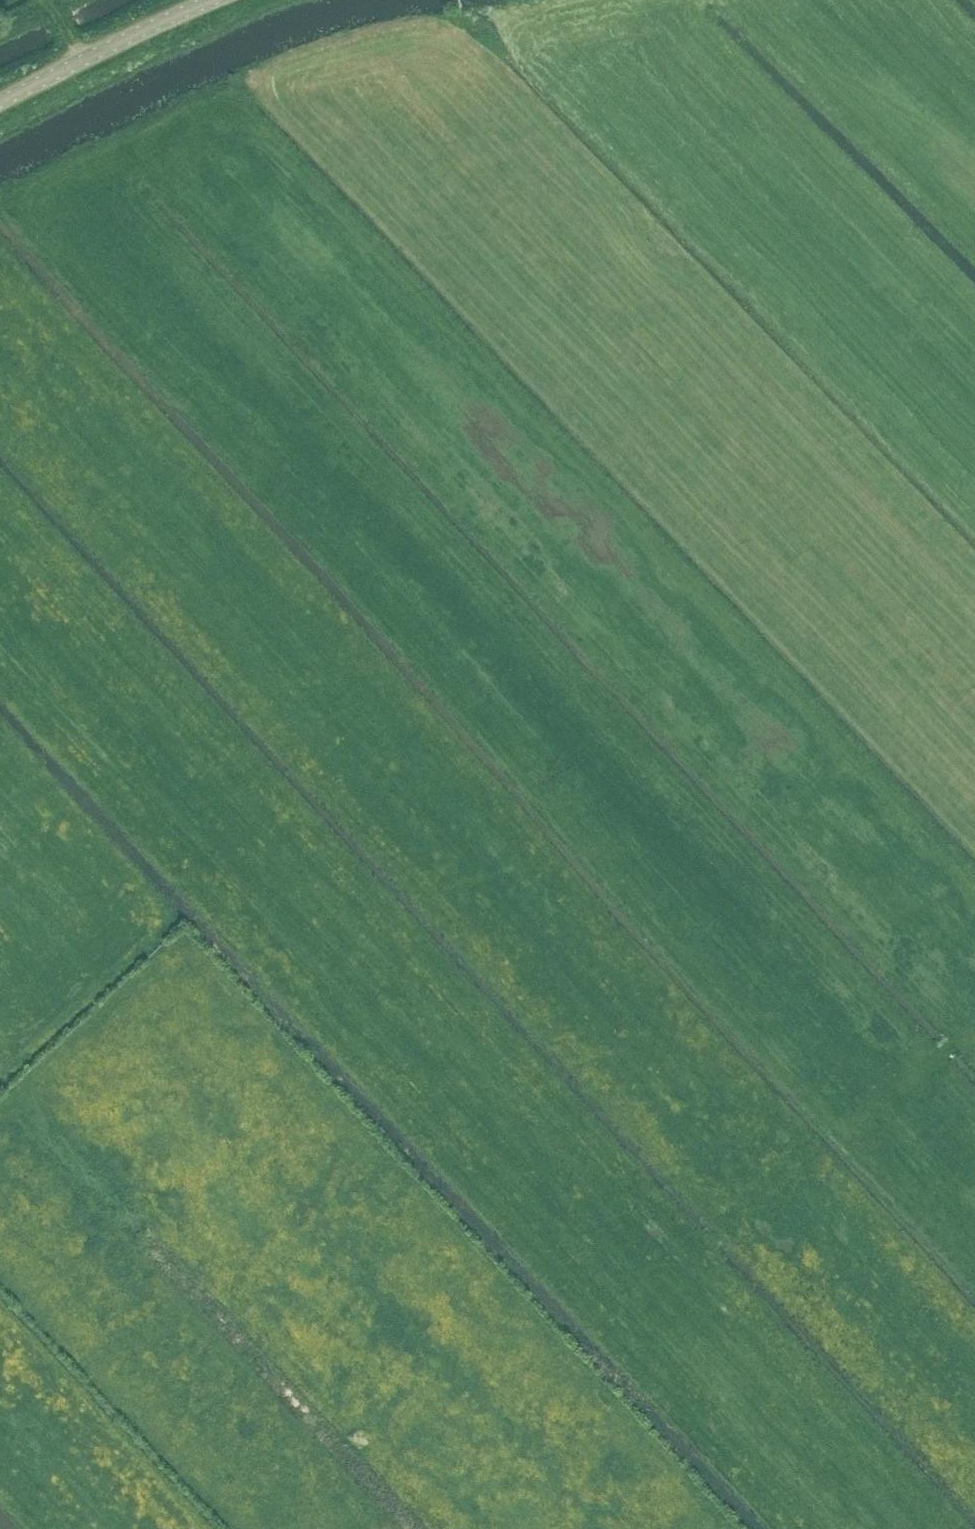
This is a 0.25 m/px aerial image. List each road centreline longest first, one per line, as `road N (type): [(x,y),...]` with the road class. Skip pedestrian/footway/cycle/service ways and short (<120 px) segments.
road 1 (unclassified): [(0,99),(207,0)]

